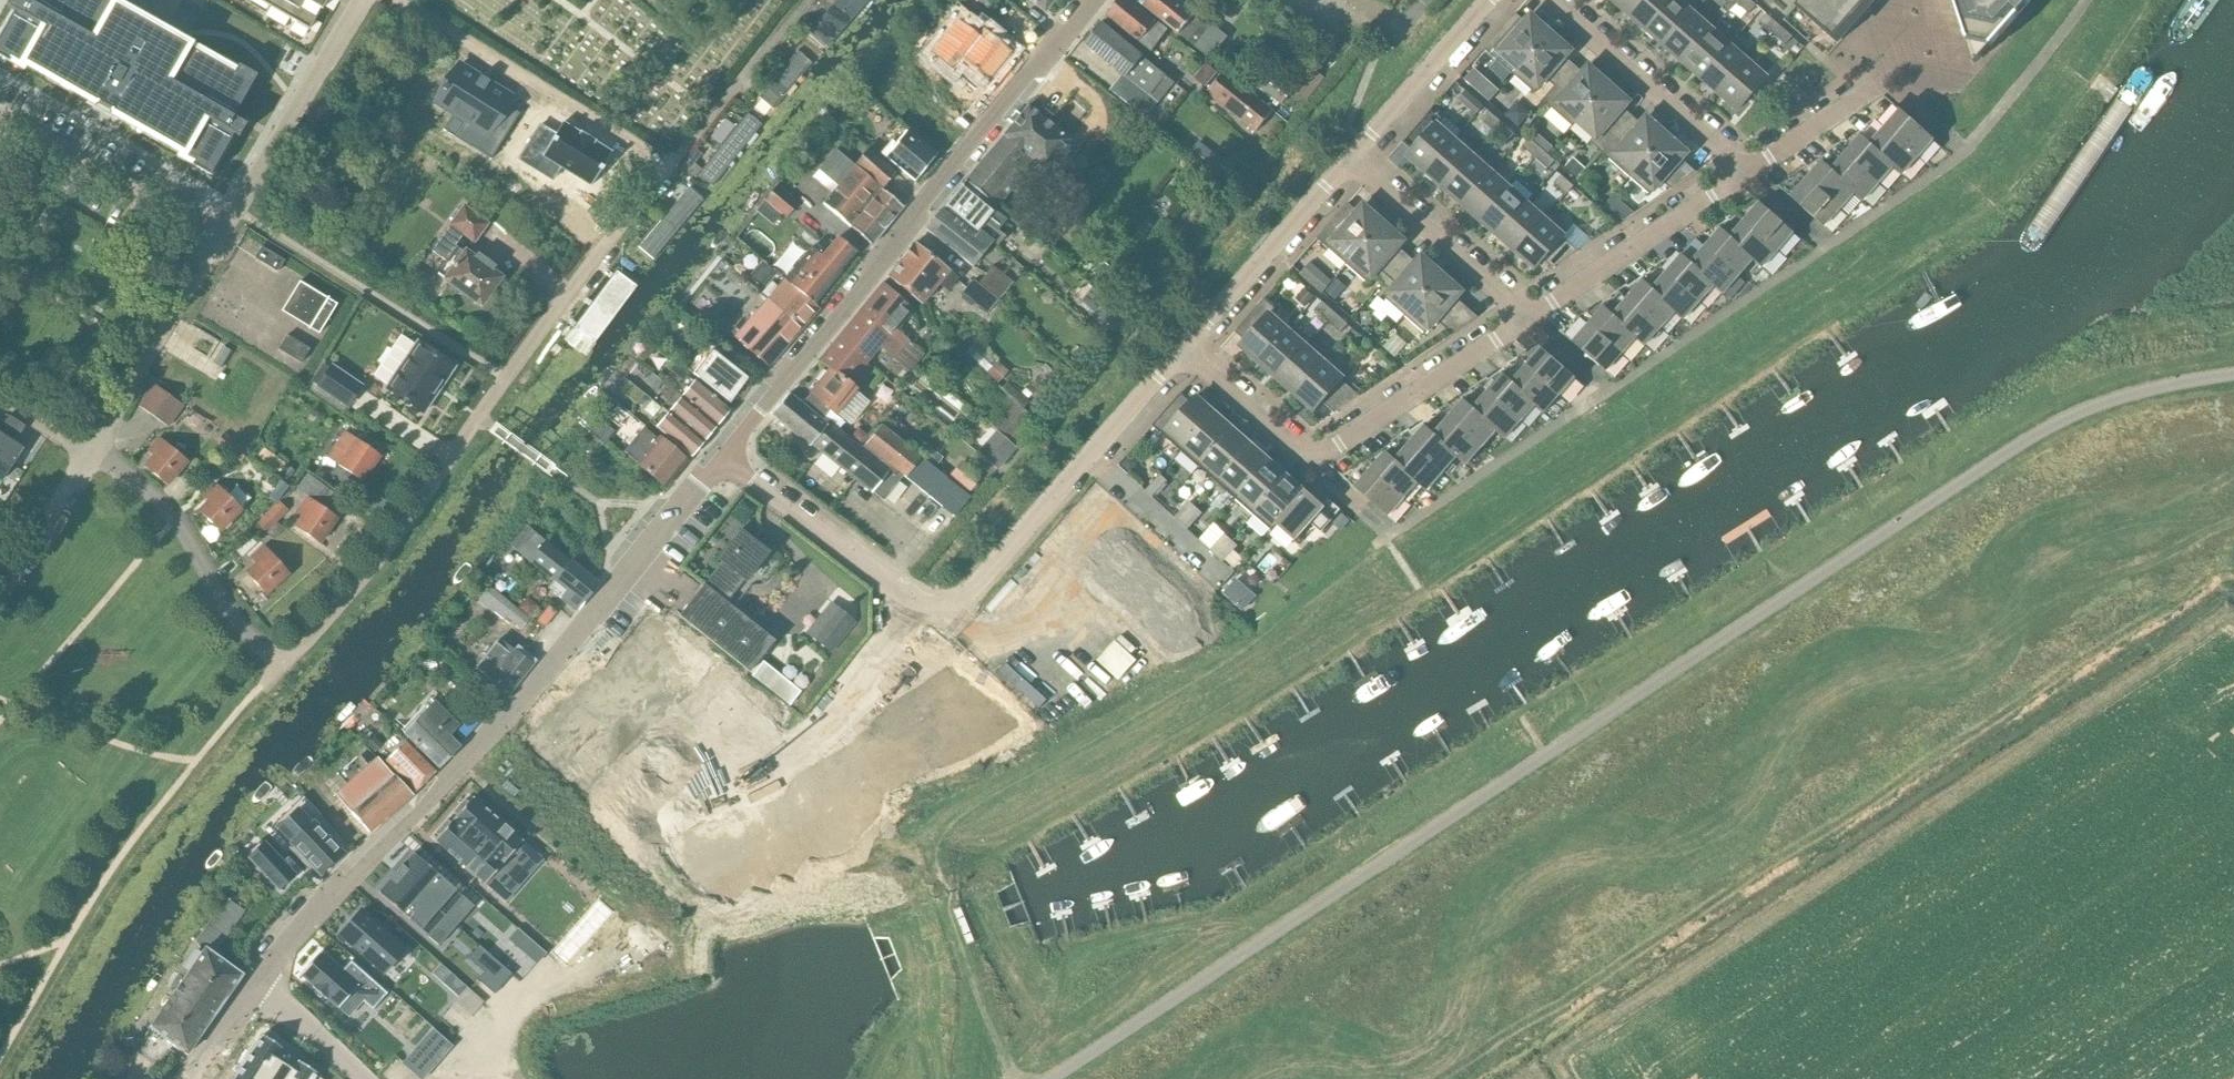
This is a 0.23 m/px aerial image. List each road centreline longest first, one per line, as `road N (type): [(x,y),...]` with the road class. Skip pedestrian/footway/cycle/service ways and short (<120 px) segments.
road 1 (track): [(1059,1078),(2036,435),(2115,399),(2233,375)]
road 2 (residential): [(91,453),(157,499),(230,613),(286,666),(379,567),(543,324),(772,35),(810,0)]
road 3 (unclassified): [(252,990),(310,917),(505,719),(718,458)]
road 4 (unclassified): [(718,458),(1090,0)]
road 5 (residential): [(1184,350),(1314,461),(1531,318)]
road 6 (residential): [(921,611),(941,625),(1184,350)]
road 7 (residential): [(921,611),(775,778),(703,811)]
road 8 (residential): [(215,243),(358,0)]
road 9 (residential): [(1553,0),(1742,174)]
road 10 (residential): [(1531,318),(1742,174)]
road 11 (residential): [(1184,350),(1352,159)]
road 12 (residential): [(718,458),(921,611)]
road 13 (residential): [(215,243),(0,121)]
road 14 (residential): [(91,453),(215,243)]
road 15 (residential): [(1531,318),(1352,159)]
road 16 (residential): [(1352,159),(1493,0)]
road 17 (residential): [(1742,174),(1876,85)]
road 18 (residential): [(12,576),(91,453)]
road 19 (tertiary): [(361,1078),(292,1014),(252,990)]

